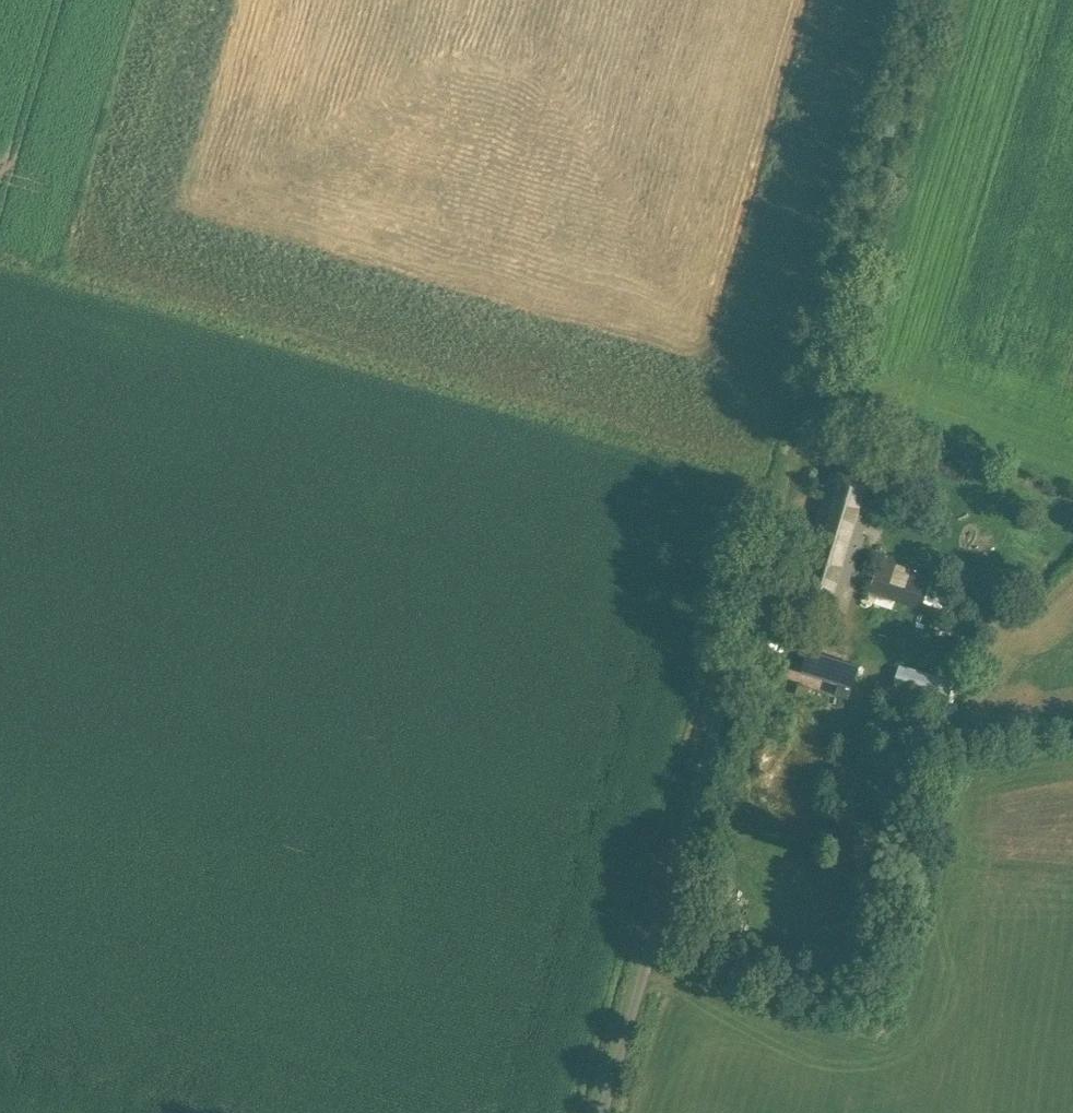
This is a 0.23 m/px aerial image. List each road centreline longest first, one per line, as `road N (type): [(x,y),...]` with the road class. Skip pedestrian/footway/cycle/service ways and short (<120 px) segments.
road 1 (residential): [(600,1112),(751,624)]

